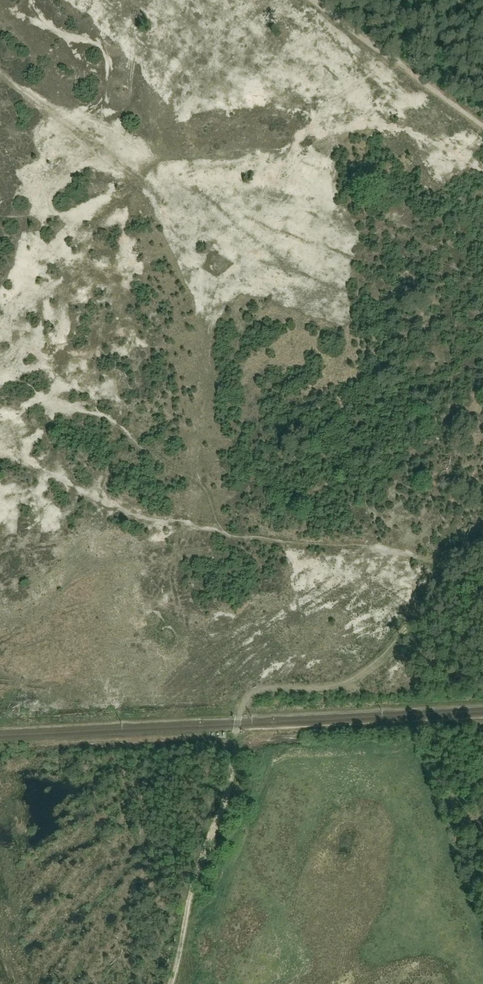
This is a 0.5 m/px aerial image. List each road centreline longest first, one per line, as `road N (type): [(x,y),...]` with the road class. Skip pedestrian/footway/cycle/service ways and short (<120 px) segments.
road 1 (track): [(482,538),(369,670),(321,690),(258,692),(240,715)]
road 2 (track): [(168,983),(187,905),(230,789),(240,715)]

